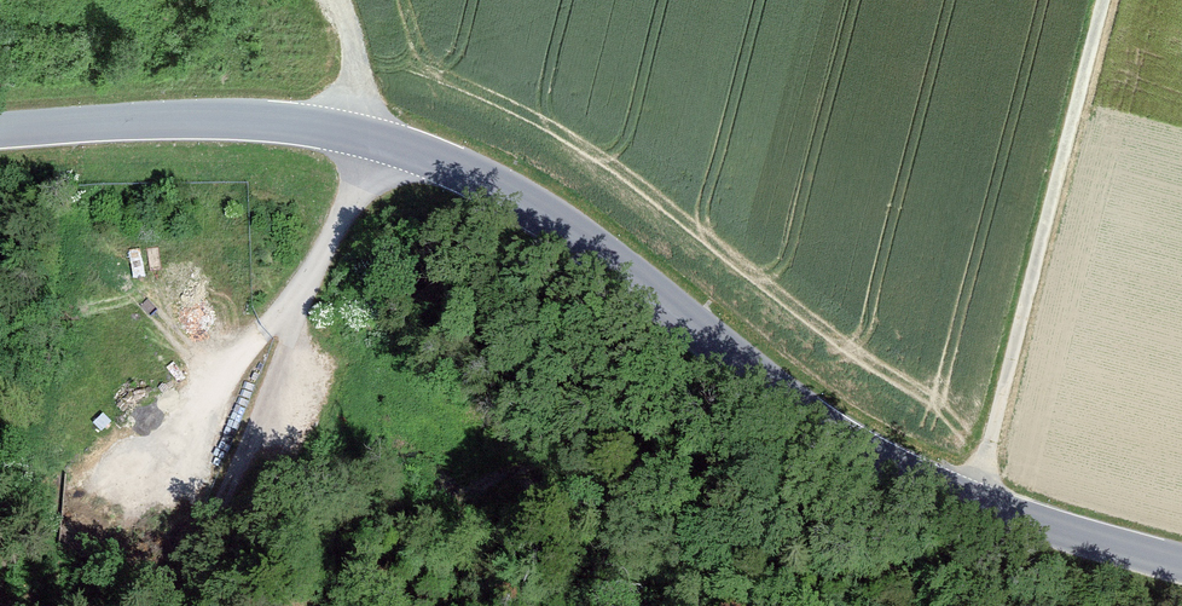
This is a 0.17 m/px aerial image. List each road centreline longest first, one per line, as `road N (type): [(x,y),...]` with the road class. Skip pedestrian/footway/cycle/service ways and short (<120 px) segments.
road 1 (tertiary): [(1181,566),(978,507),(903,476),(784,405),(571,229),(460,170),(347,133),(282,122),(0,131)]
road 2 (track): [(340,0),(355,43),(366,138),(359,191),(297,301),(286,369),(185,605)]
road 3 (track): [(978,507),(1107,0)]
road 4 (track): [(144,489),(249,345),(297,301)]

